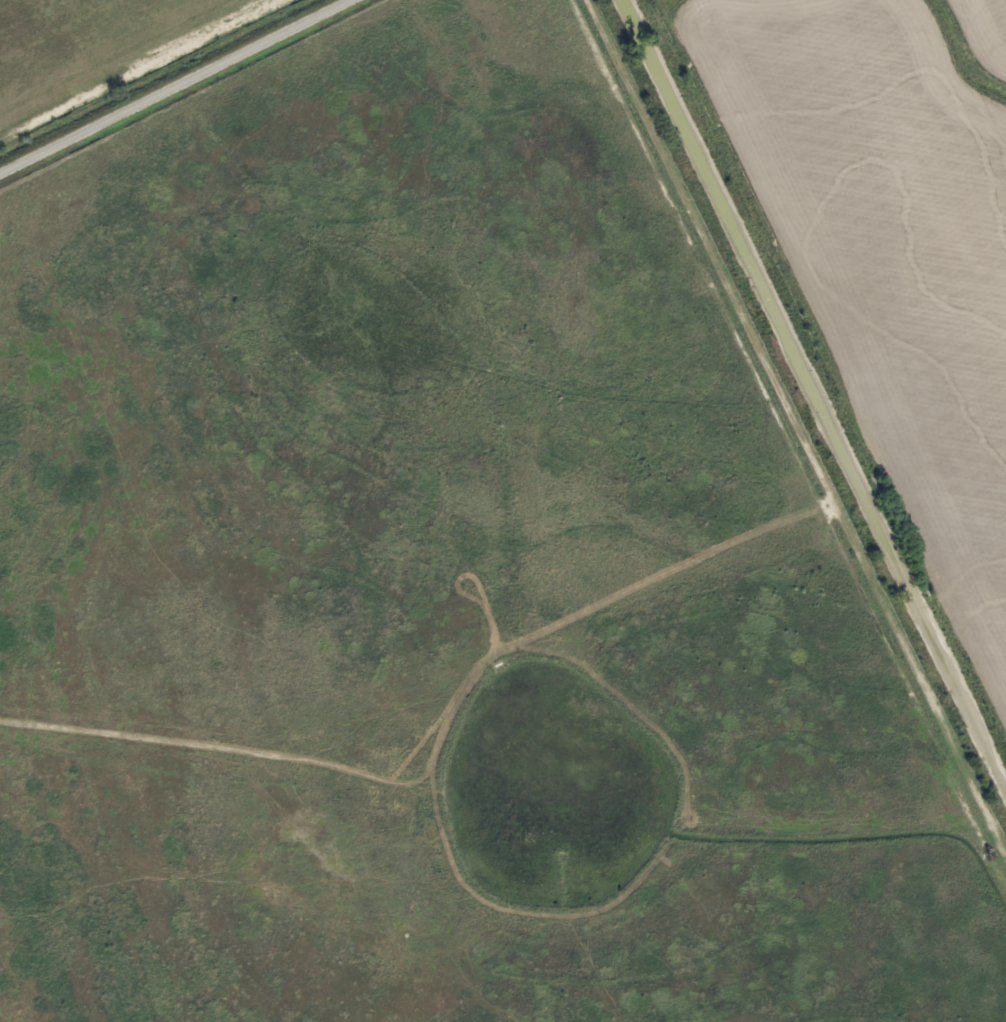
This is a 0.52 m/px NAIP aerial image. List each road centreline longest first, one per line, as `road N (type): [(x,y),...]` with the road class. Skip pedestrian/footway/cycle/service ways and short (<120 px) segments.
road 1 (residential): [(587,0),(1005,843)]
road 2 (residential): [(0,173),(349,0)]

